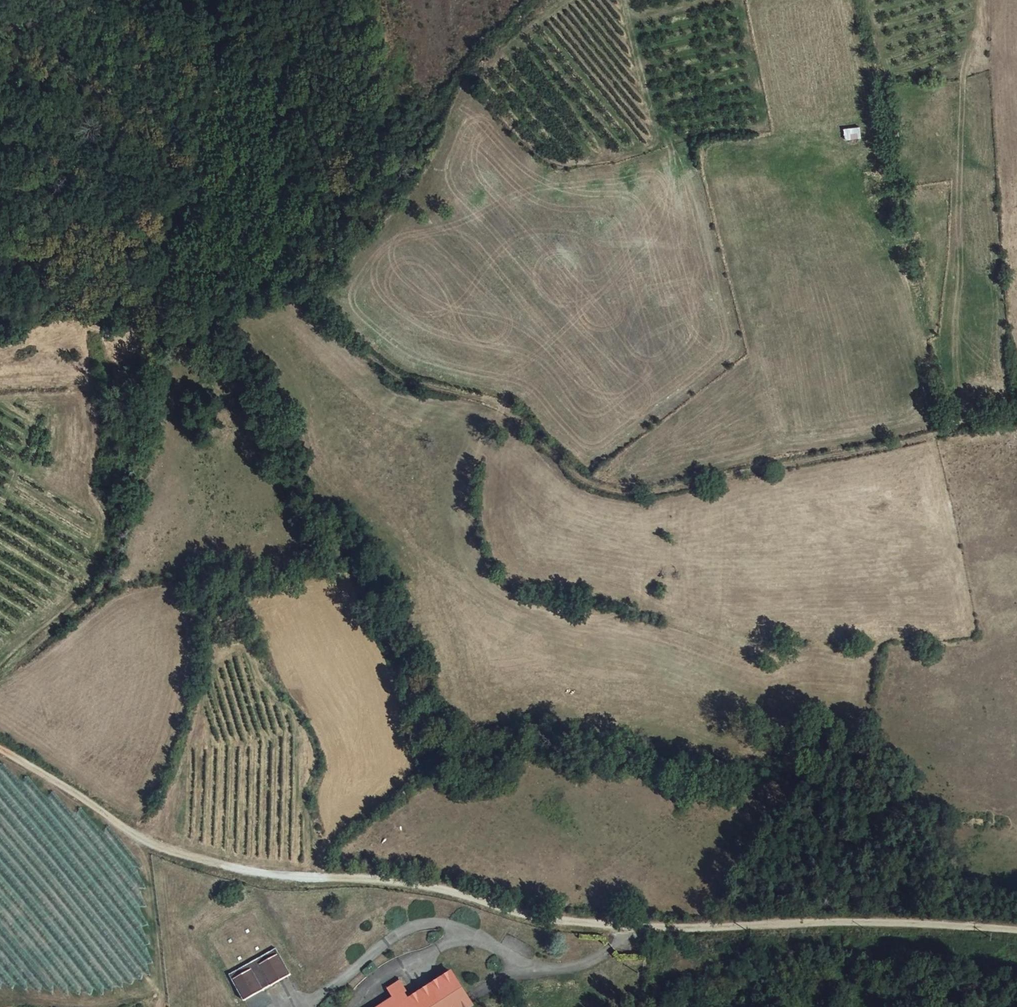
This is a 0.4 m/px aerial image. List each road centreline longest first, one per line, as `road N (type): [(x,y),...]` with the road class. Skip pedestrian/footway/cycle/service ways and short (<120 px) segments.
road 1 (track): [(0,676),(93,596),(113,558),(122,502),(102,499),(94,483),(95,381),(123,342),(156,352),(172,316),(192,304),(243,307),(298,281),(356,347),(393,372),(501,407),(569,470),(615,491),(931,444),(1016,415)]
road 2 (track): [(0,753),(153,846),(285,881),(423,888),(633,935),(830,927),(1016,934)]
road 3 (track): [(979,0),(966,83),(953,354),(963,433)]
road 4 (track): [(623,0),(656,125)]

